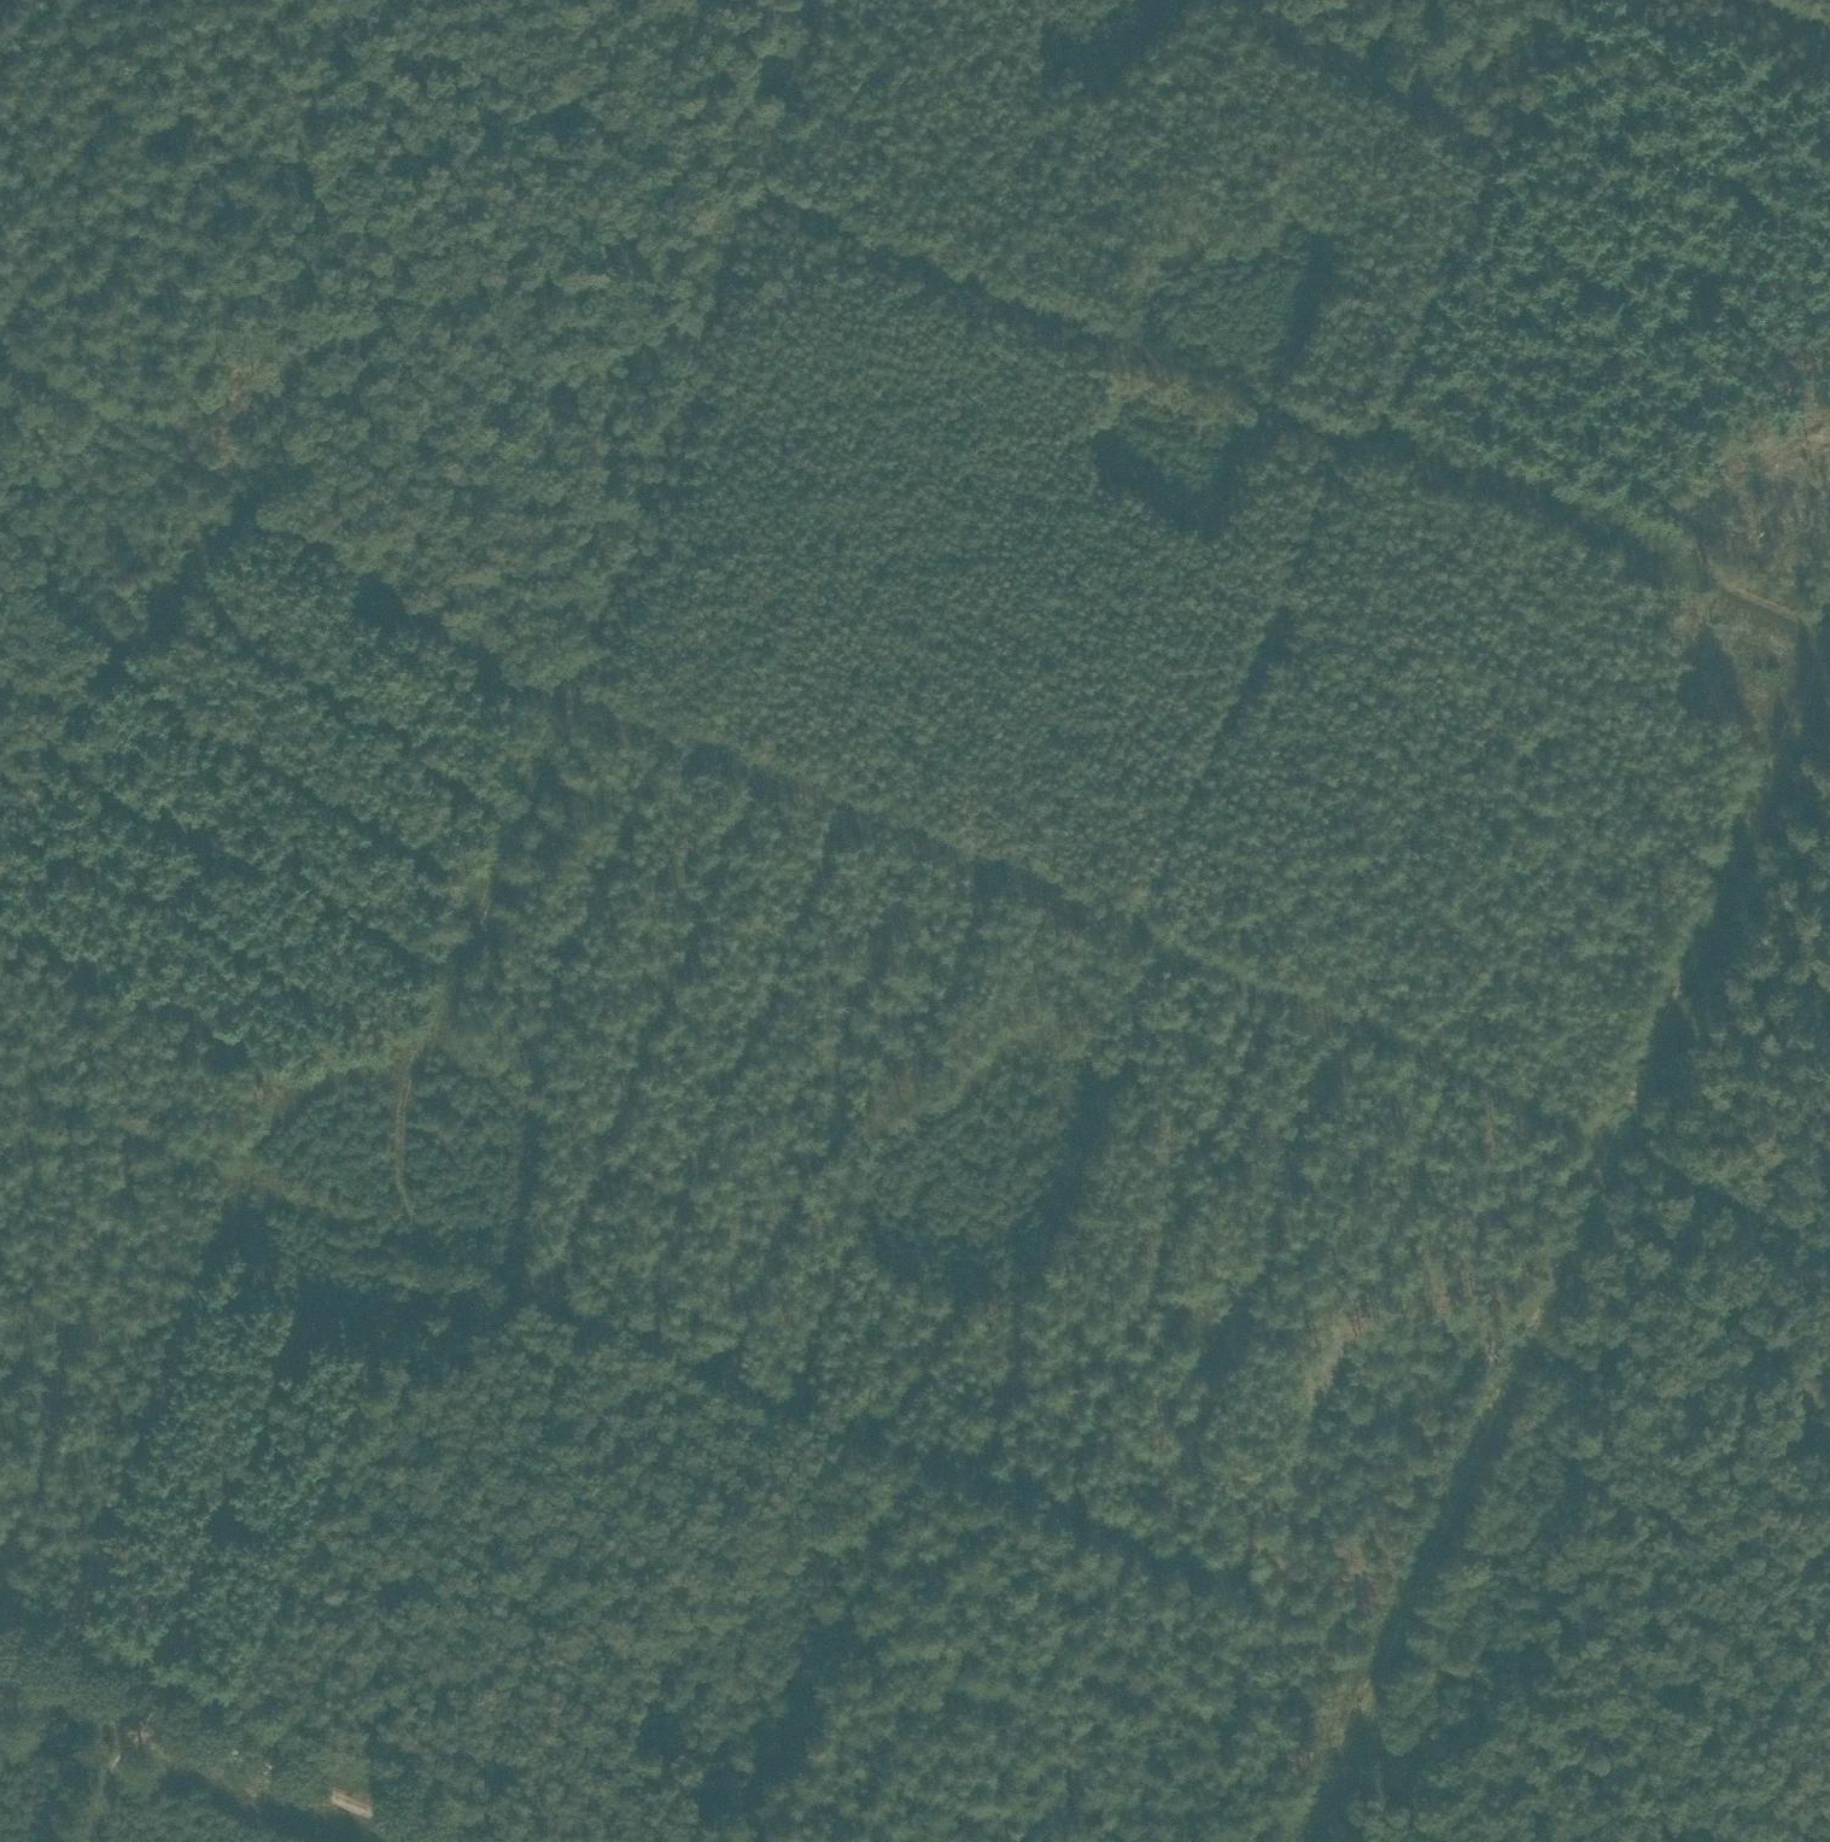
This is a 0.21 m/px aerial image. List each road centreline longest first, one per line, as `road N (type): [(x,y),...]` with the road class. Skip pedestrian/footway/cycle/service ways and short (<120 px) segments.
road 1 (track): [(0,1656),(451,1841)]
road 2 (track): [(90,1841),(144,1715)]

